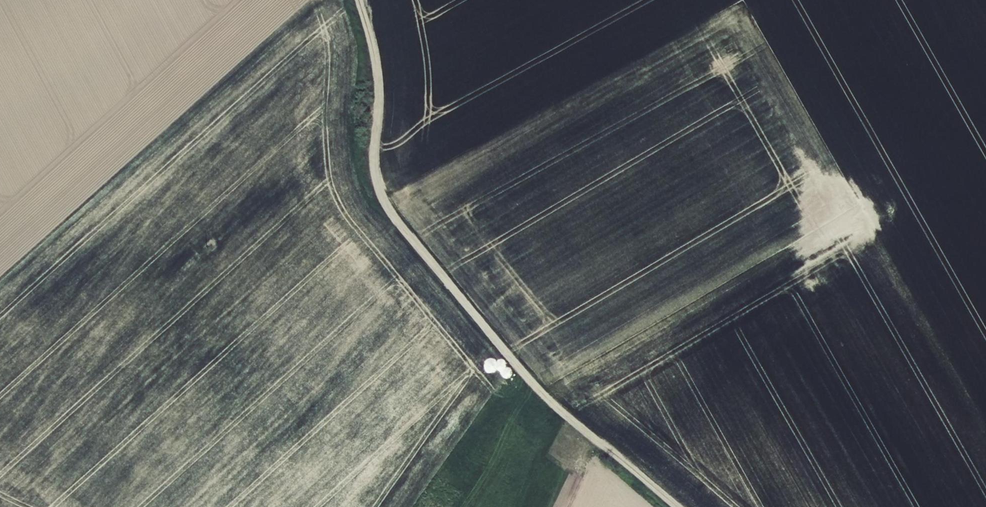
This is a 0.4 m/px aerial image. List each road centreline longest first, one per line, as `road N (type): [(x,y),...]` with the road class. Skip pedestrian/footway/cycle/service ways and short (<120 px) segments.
road 1 (track): [(359,0),(379,76),(376,178),(387,207),(538,390),(677,506)]

